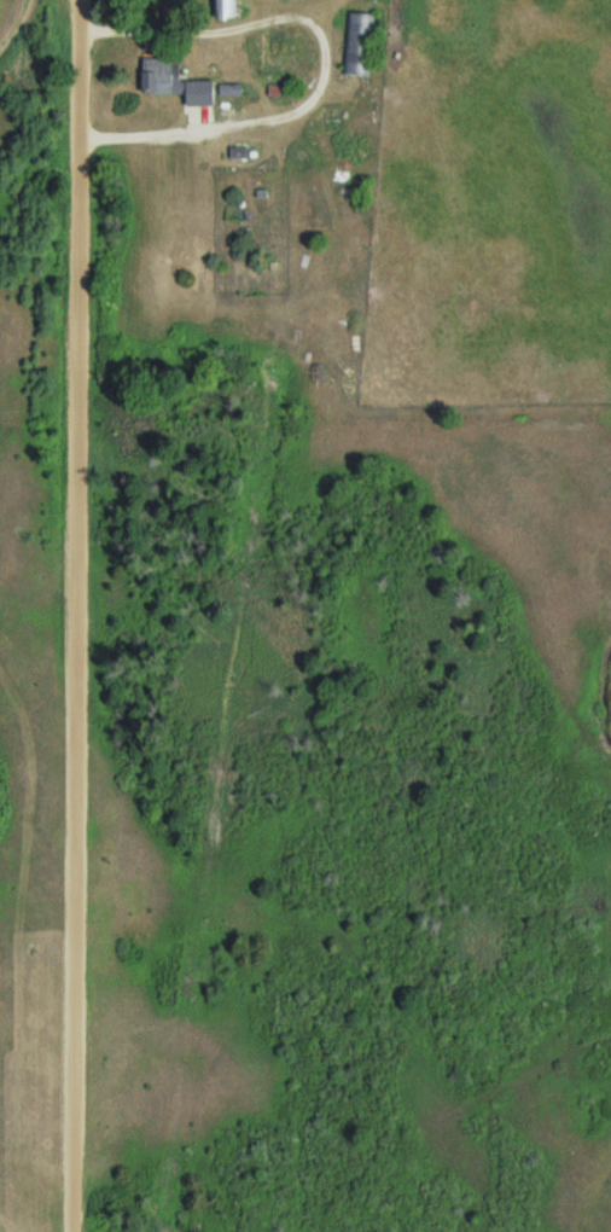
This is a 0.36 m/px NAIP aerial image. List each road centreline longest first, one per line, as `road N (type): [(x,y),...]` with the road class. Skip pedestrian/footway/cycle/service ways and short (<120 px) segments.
road 1 (residential): [(79,0),(71,1231)]

